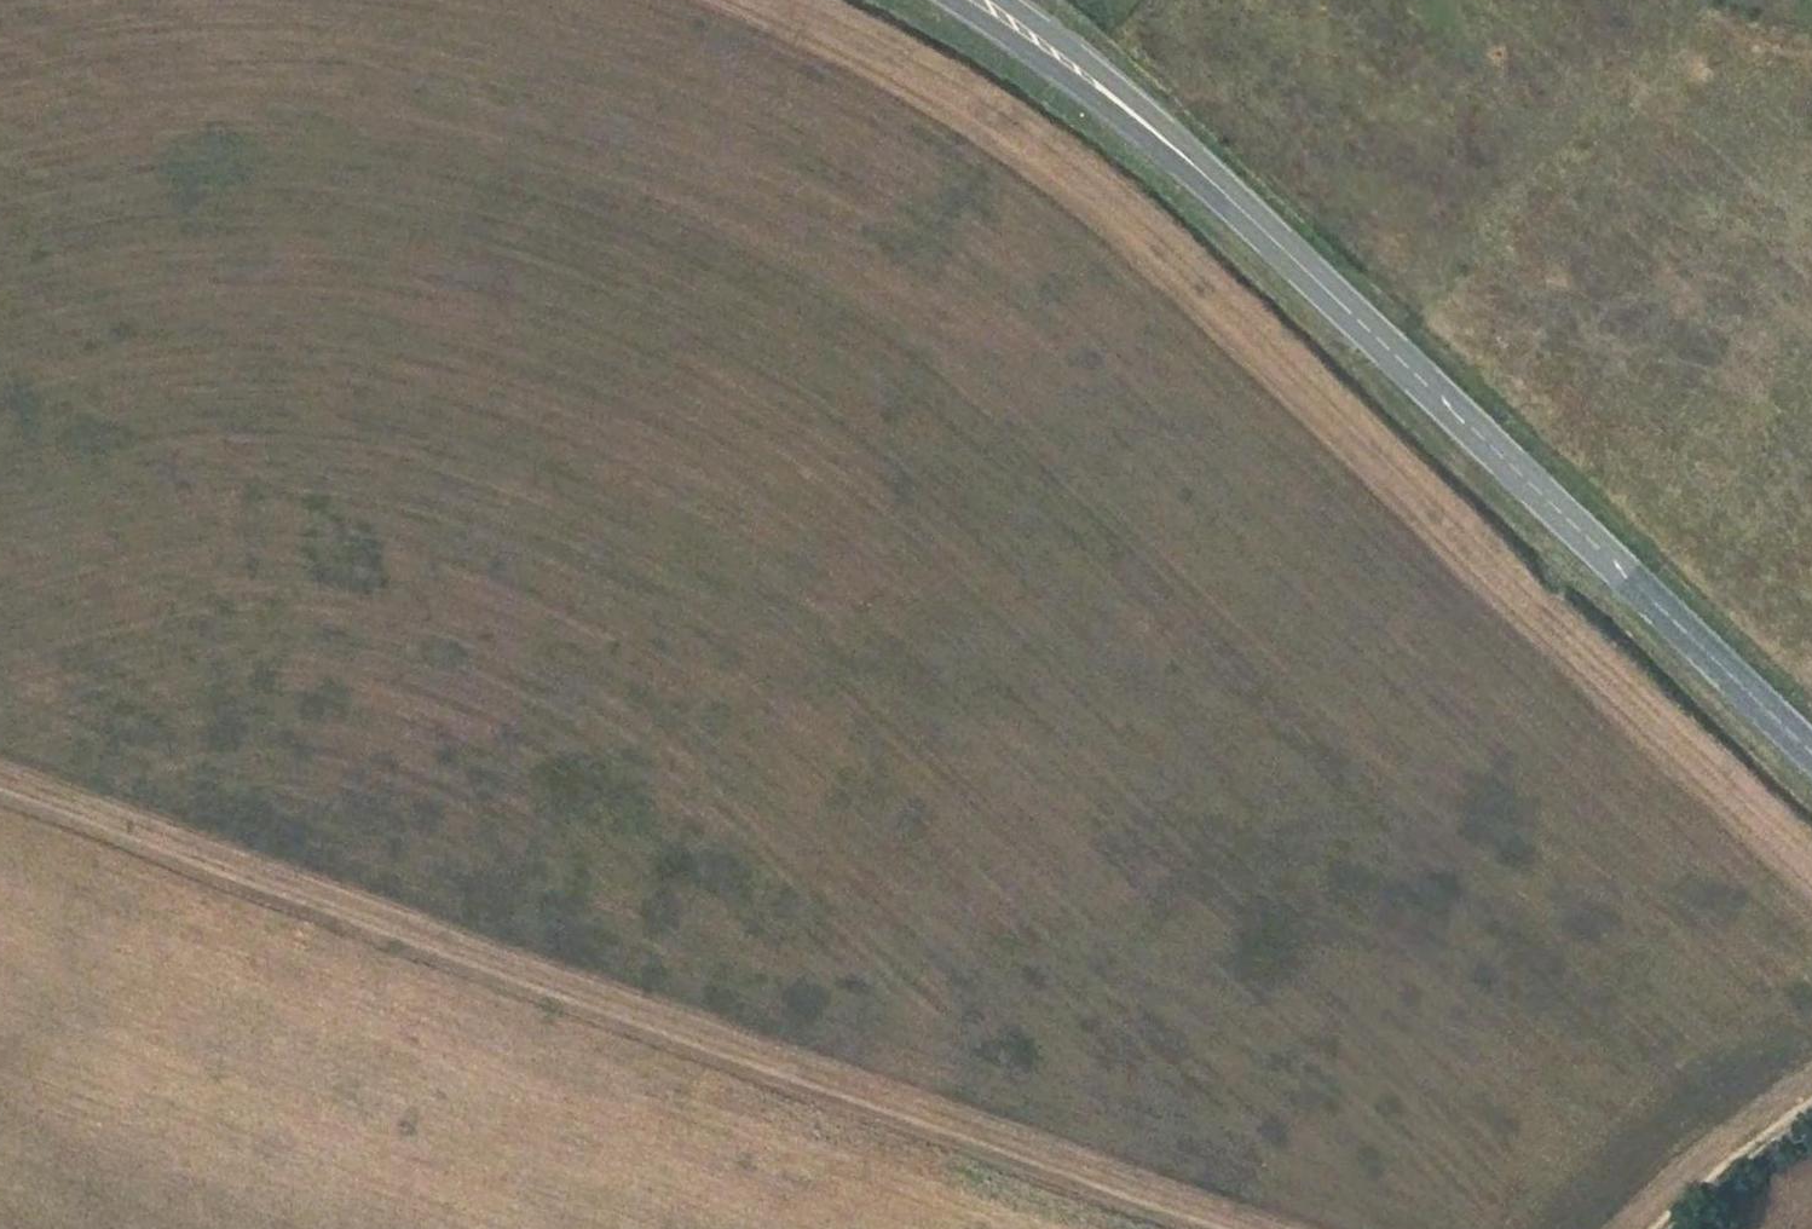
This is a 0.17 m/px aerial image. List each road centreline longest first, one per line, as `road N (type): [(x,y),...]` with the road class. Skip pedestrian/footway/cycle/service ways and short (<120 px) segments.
road 1 (secondary): [(1811,745),(1126,102),(972,0)]
road 2 (track): [(1651,1228),(1811,1105)]

